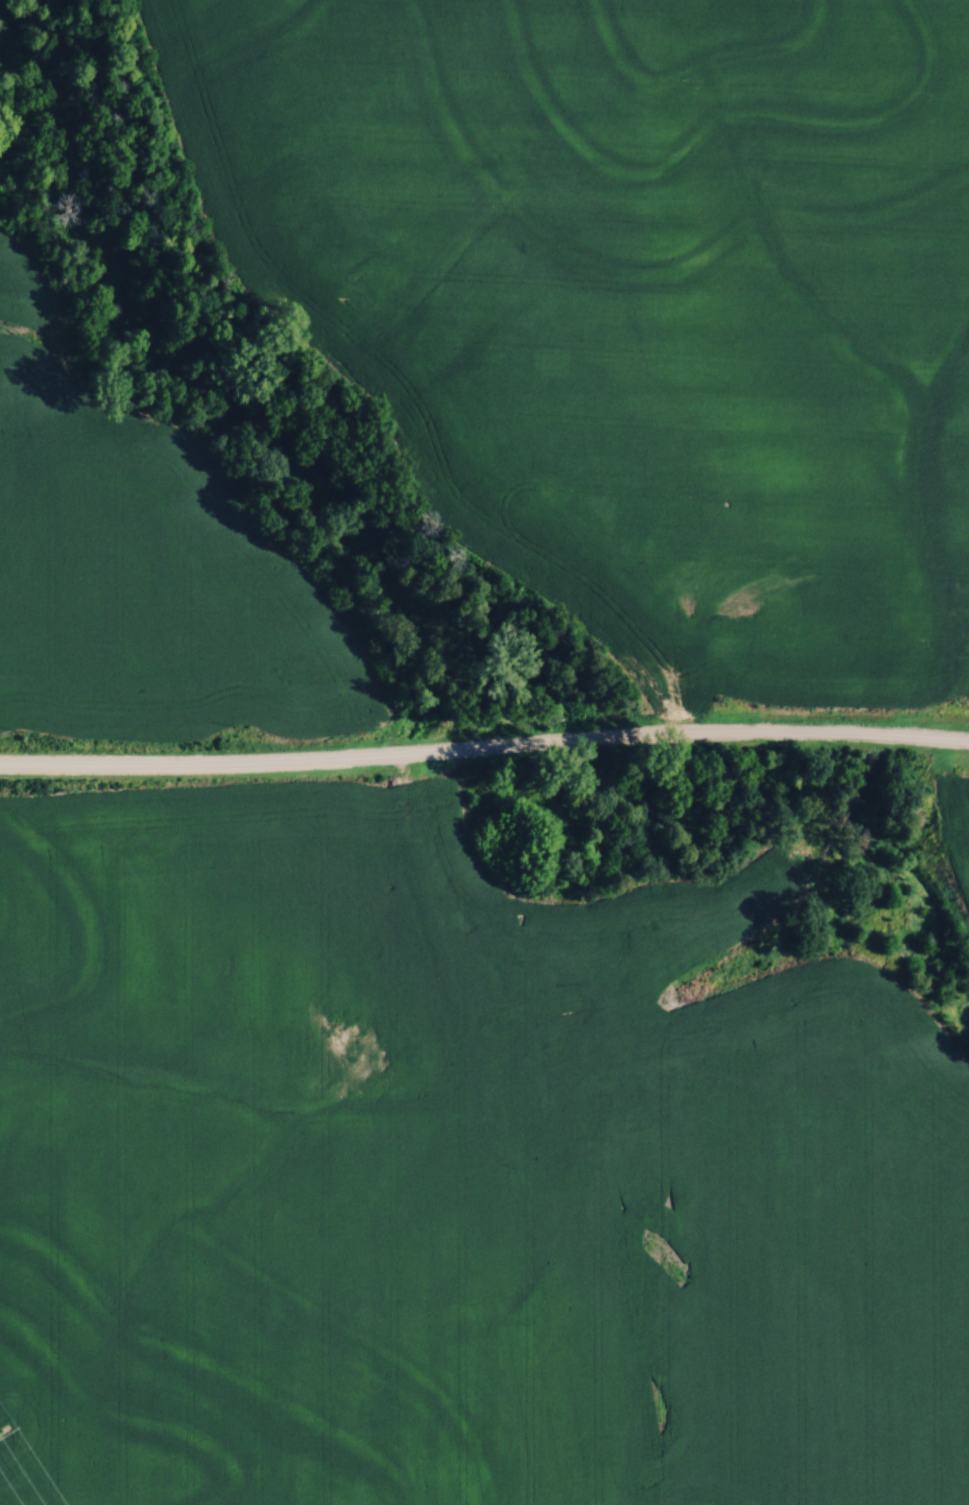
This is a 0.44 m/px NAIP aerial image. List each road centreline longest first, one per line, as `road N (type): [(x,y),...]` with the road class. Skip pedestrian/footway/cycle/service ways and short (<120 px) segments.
road 1 (tertiary): [(0,761),(247,762),(749,729),(968,737)]

